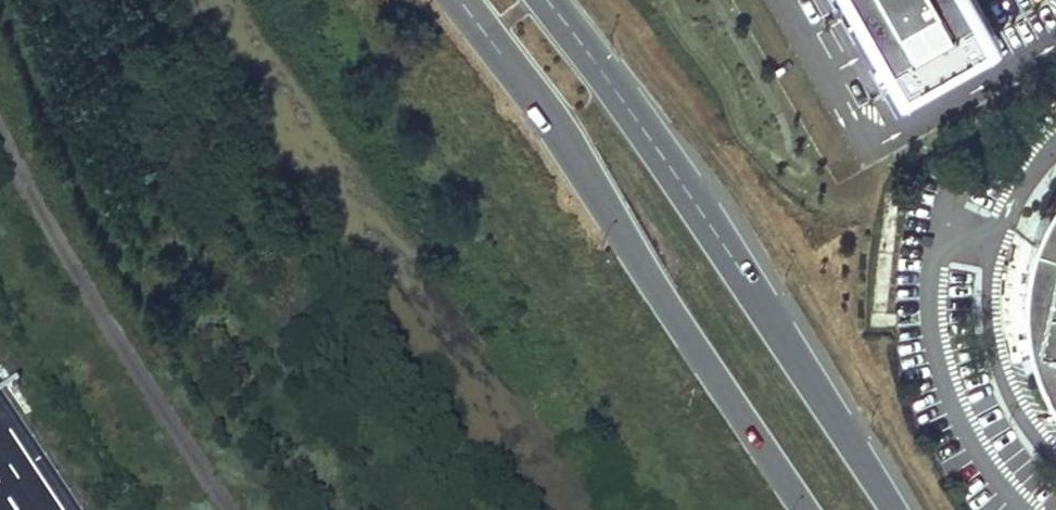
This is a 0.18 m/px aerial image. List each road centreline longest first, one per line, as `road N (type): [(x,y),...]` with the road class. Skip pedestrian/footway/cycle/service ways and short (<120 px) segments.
road 1 (primary): [(897,509),(658,152),(542,0)]
road 2 (primary): [(454,0),(807,509)]

